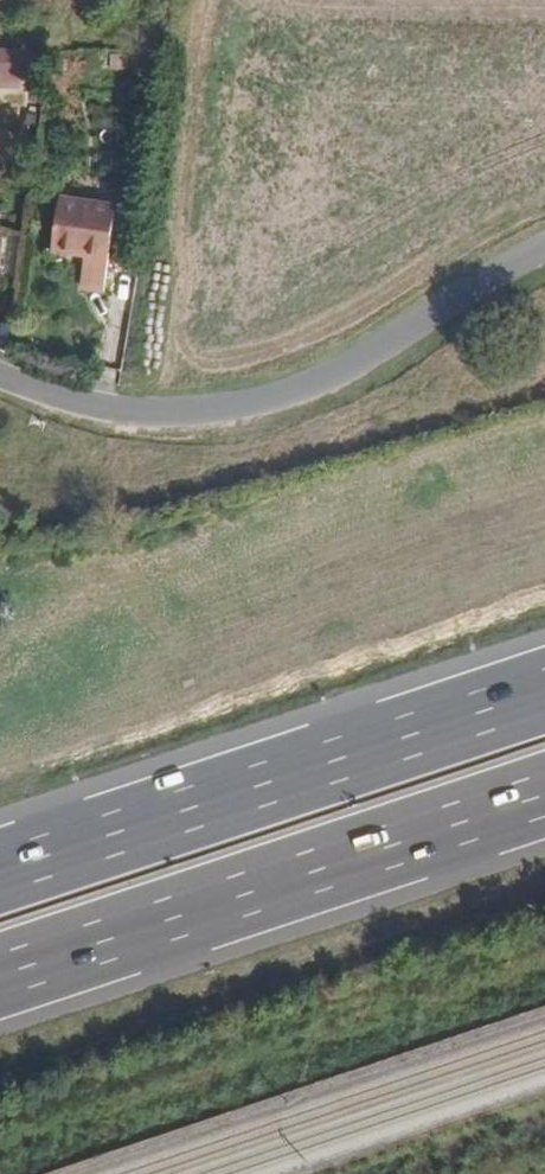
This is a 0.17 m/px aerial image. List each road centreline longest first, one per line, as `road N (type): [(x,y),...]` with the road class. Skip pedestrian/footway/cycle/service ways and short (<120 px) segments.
road 1 (unclassified): [(544,241),(360,364),(256,412),(155,419),(62,400),(0,375)]
road 2 (motorway): [(0,977),(544,797)]
road 3 (motorway): [(544,689),(0,869)]

